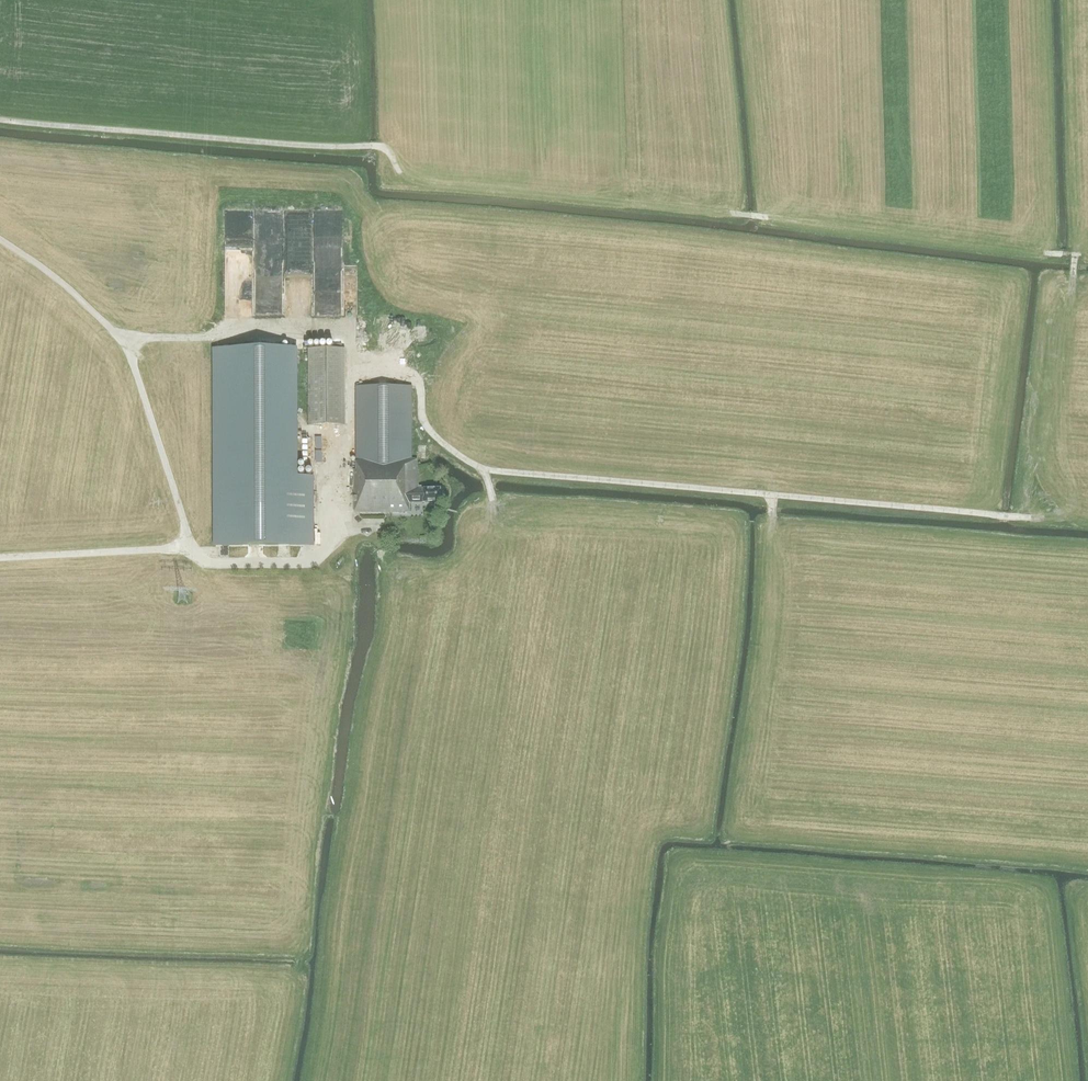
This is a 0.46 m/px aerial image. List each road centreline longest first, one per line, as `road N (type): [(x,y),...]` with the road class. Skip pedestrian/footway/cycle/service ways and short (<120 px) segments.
road 1 (track): [(350,373),(417,378),(426,425),(484,469),(1023,517)]
road 2 (track): [(0,120),(374,145),(389,152),(400,172)]
road 3 (unclassified): [(210,564),(192,546),(125,340),(0,239)]
road 4 (track): [(192,546),(0,557)]

